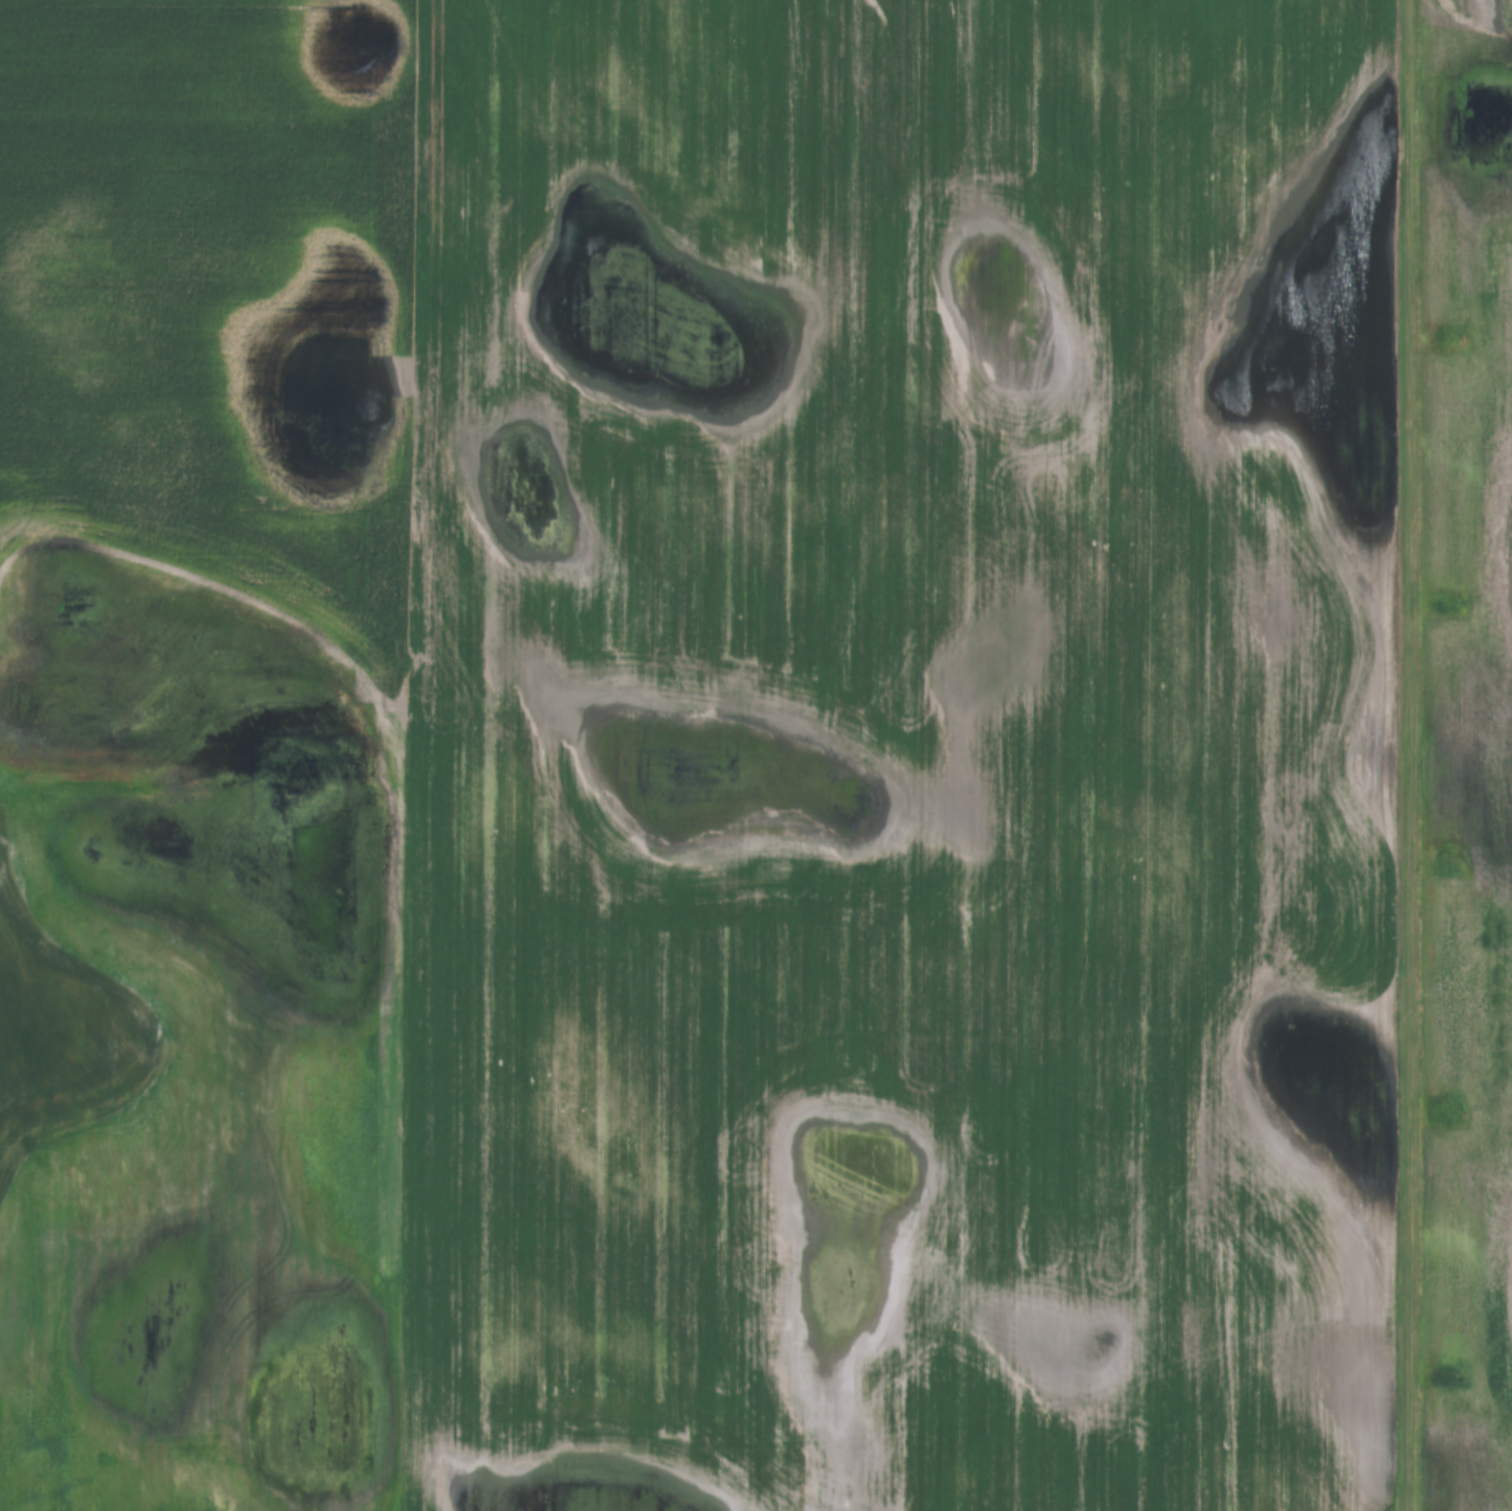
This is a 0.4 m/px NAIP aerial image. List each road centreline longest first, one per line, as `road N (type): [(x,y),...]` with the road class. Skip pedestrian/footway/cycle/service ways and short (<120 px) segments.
road 1 (track): [(1406,0),(1409,1510)]

